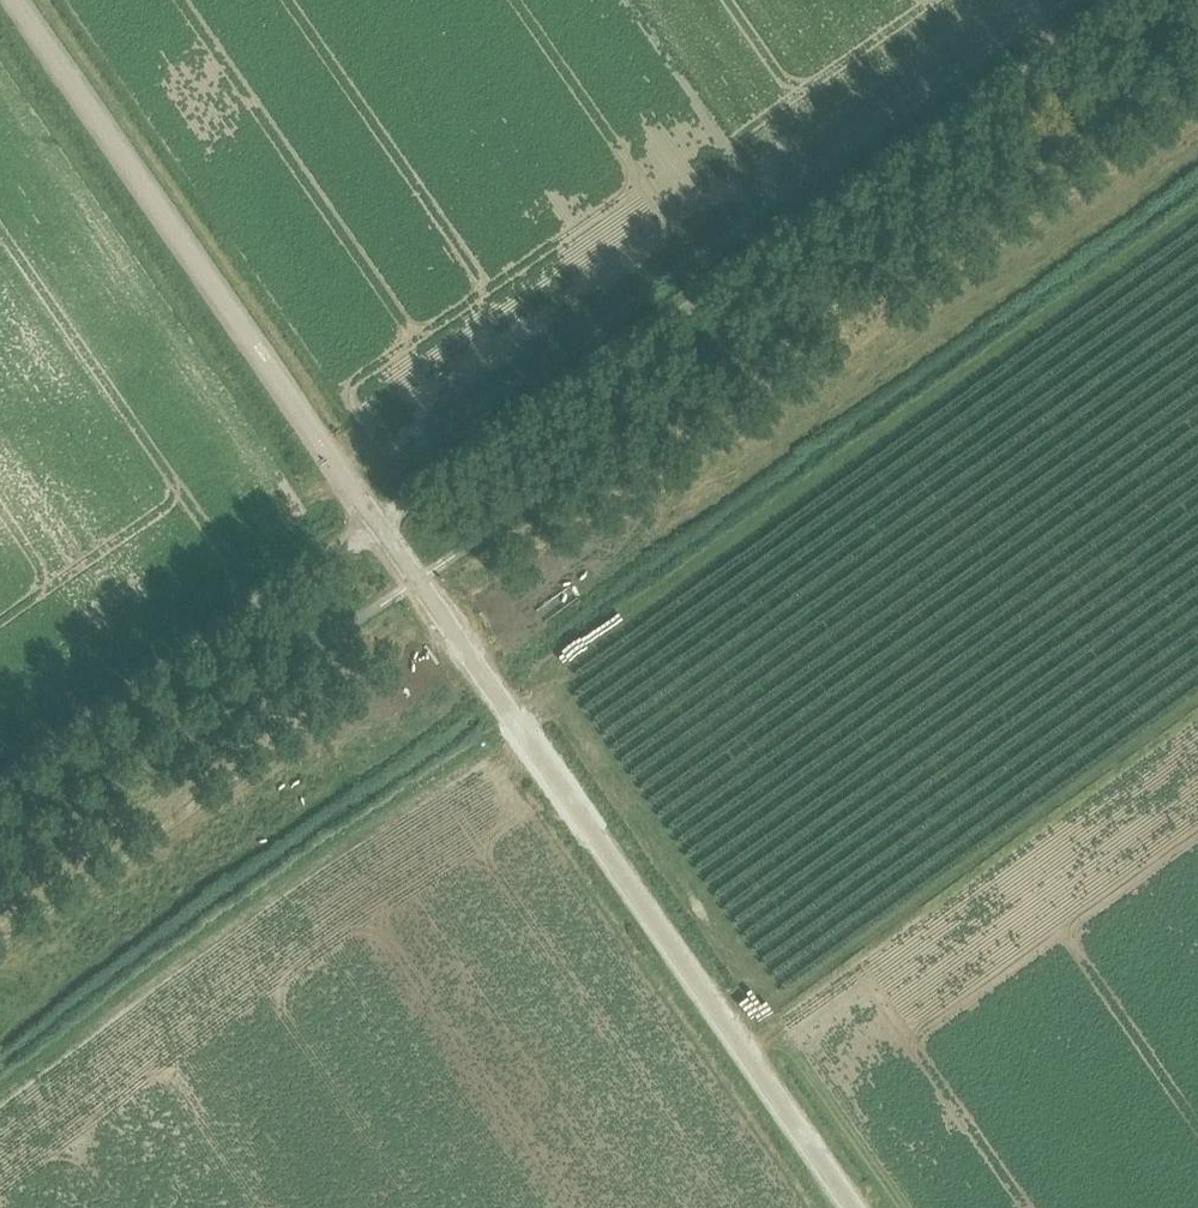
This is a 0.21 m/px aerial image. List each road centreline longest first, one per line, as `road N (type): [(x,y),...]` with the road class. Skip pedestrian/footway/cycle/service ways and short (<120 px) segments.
road 1 (unclassified): [(853,1207),(16,0)]
road 2 (track): [(1136,0),(0,785)]

